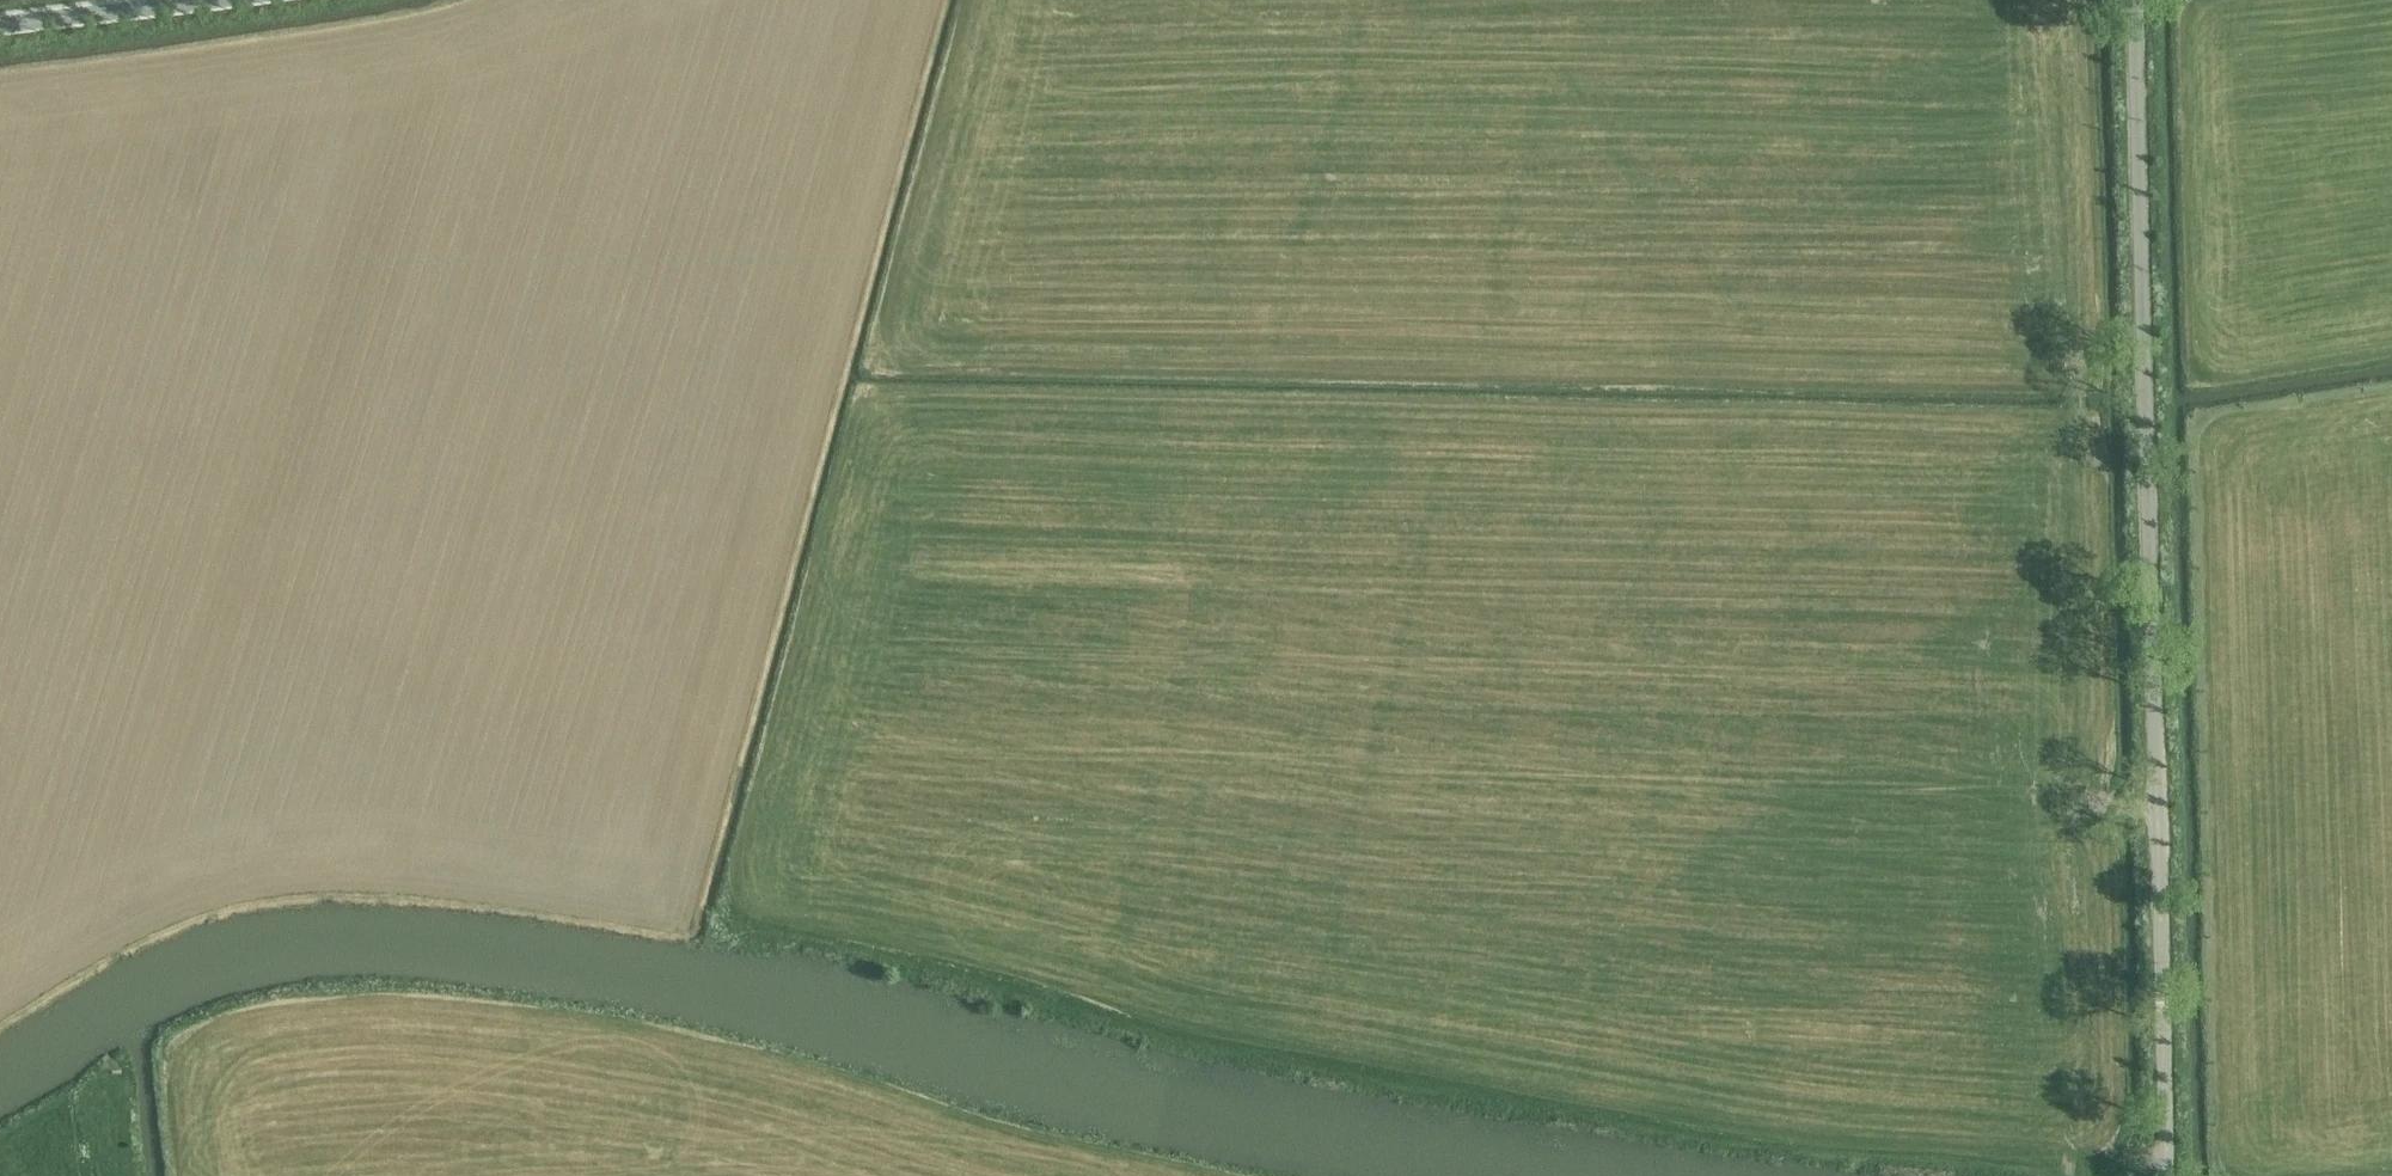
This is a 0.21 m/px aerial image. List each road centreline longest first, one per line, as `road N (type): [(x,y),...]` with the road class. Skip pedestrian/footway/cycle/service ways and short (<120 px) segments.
road 1 (unclassified): [(2169,1175),(2132,0)]
road 2 (unclassified): [(0,24),(196,0)]

